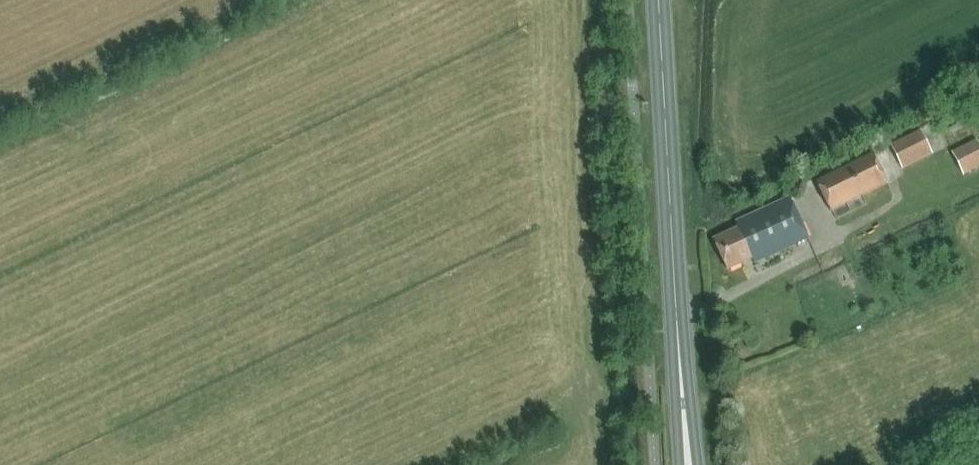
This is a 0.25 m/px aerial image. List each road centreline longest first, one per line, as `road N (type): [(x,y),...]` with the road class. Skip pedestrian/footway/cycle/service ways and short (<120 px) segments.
road 1 (primary): [(653,0),(662,160),(671,195)]
road 2 (primary): [(671,195),(676,0)]
road 3 (primary): [(700,464),(678,325)]
road 4 (primary): [(678,325),(678,464)]
road 5 (primary): [(678,325),(671,195)]

